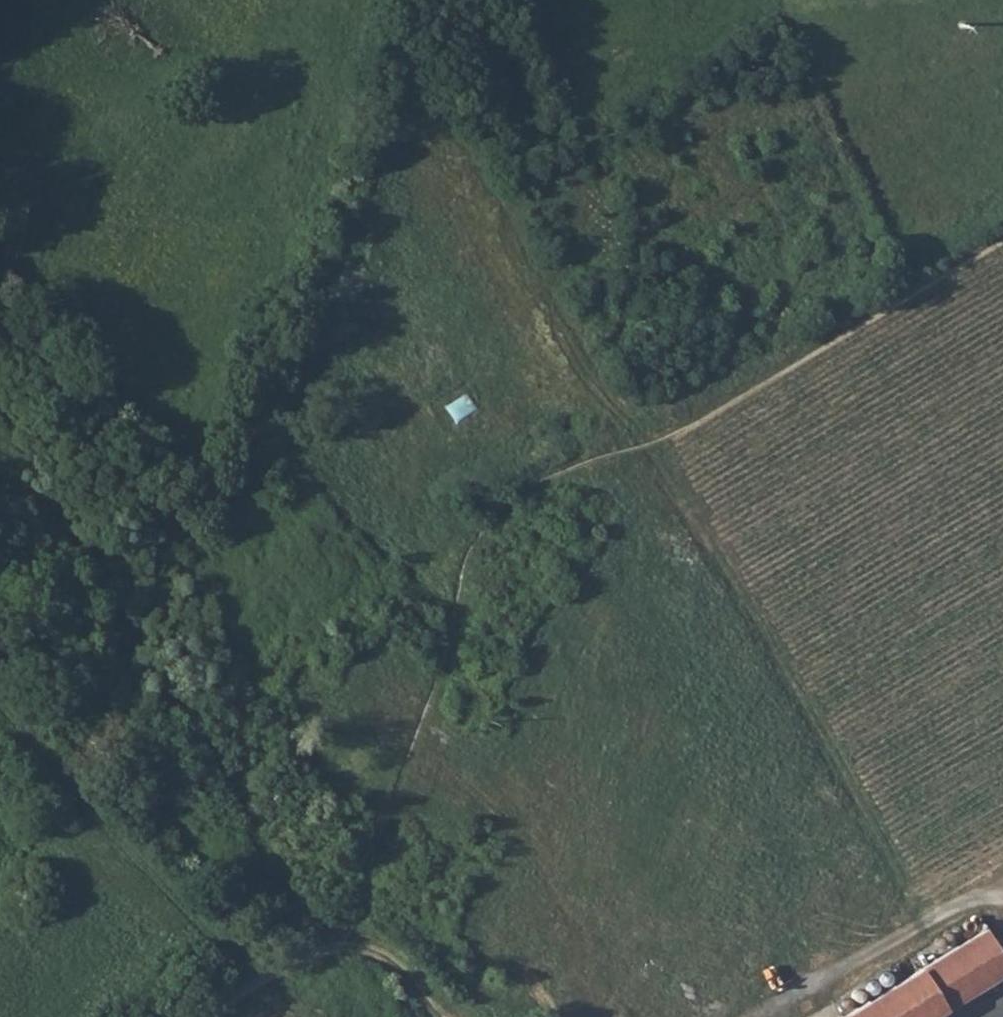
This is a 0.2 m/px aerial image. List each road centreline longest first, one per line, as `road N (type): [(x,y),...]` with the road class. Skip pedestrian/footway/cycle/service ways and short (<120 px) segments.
road 1 (track): [(1002,877),(757,1016)]
road 2 (track): [(354,950),(301,957),(205,1016)]

